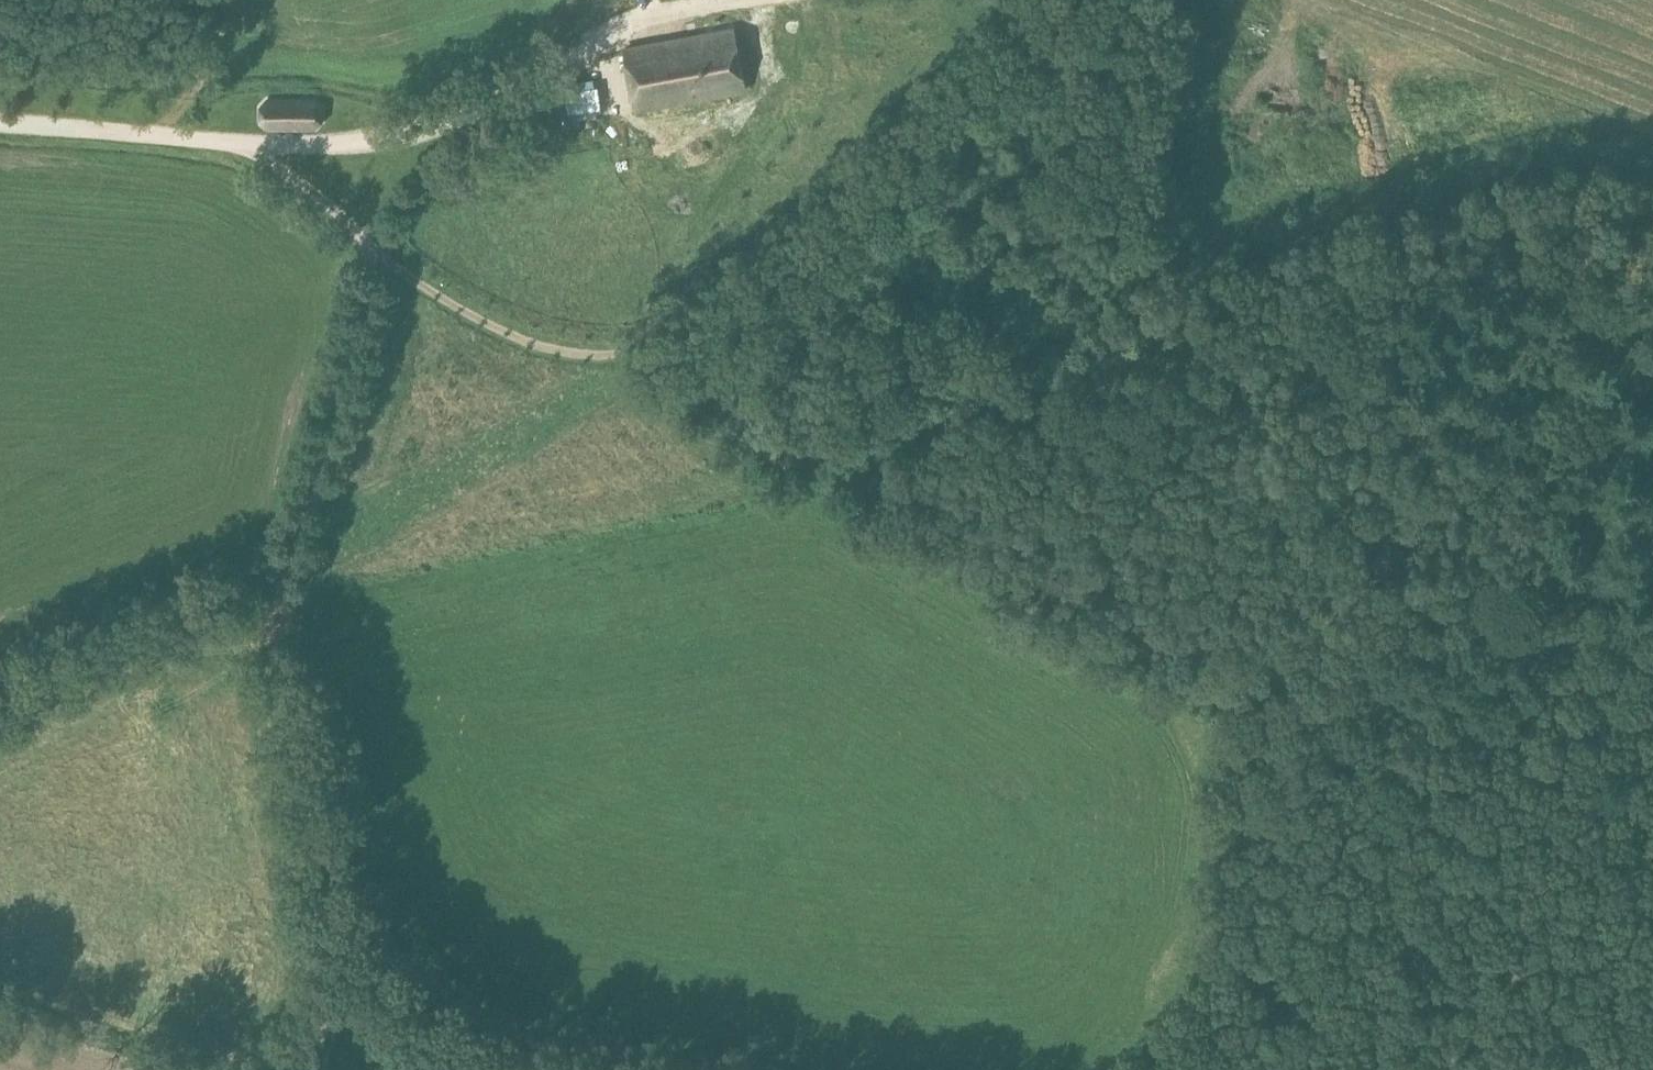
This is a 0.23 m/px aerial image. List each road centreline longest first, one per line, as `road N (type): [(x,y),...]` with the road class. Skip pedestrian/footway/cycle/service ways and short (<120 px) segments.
road 1 (track): [(1067,0),(745,306),(632,371),(515,334),(378,254),(314,189),(255,145)]
road 2 (track): [(305,1069),(340,893),(297,720),(280,612),(298,516),(367,305),(391,197),(420,128)]
road 3 (track): [(255,145),(420,128),(573,64),(637,19),(726,0)]
road 4 (track): [(0,124),(255,145)]

